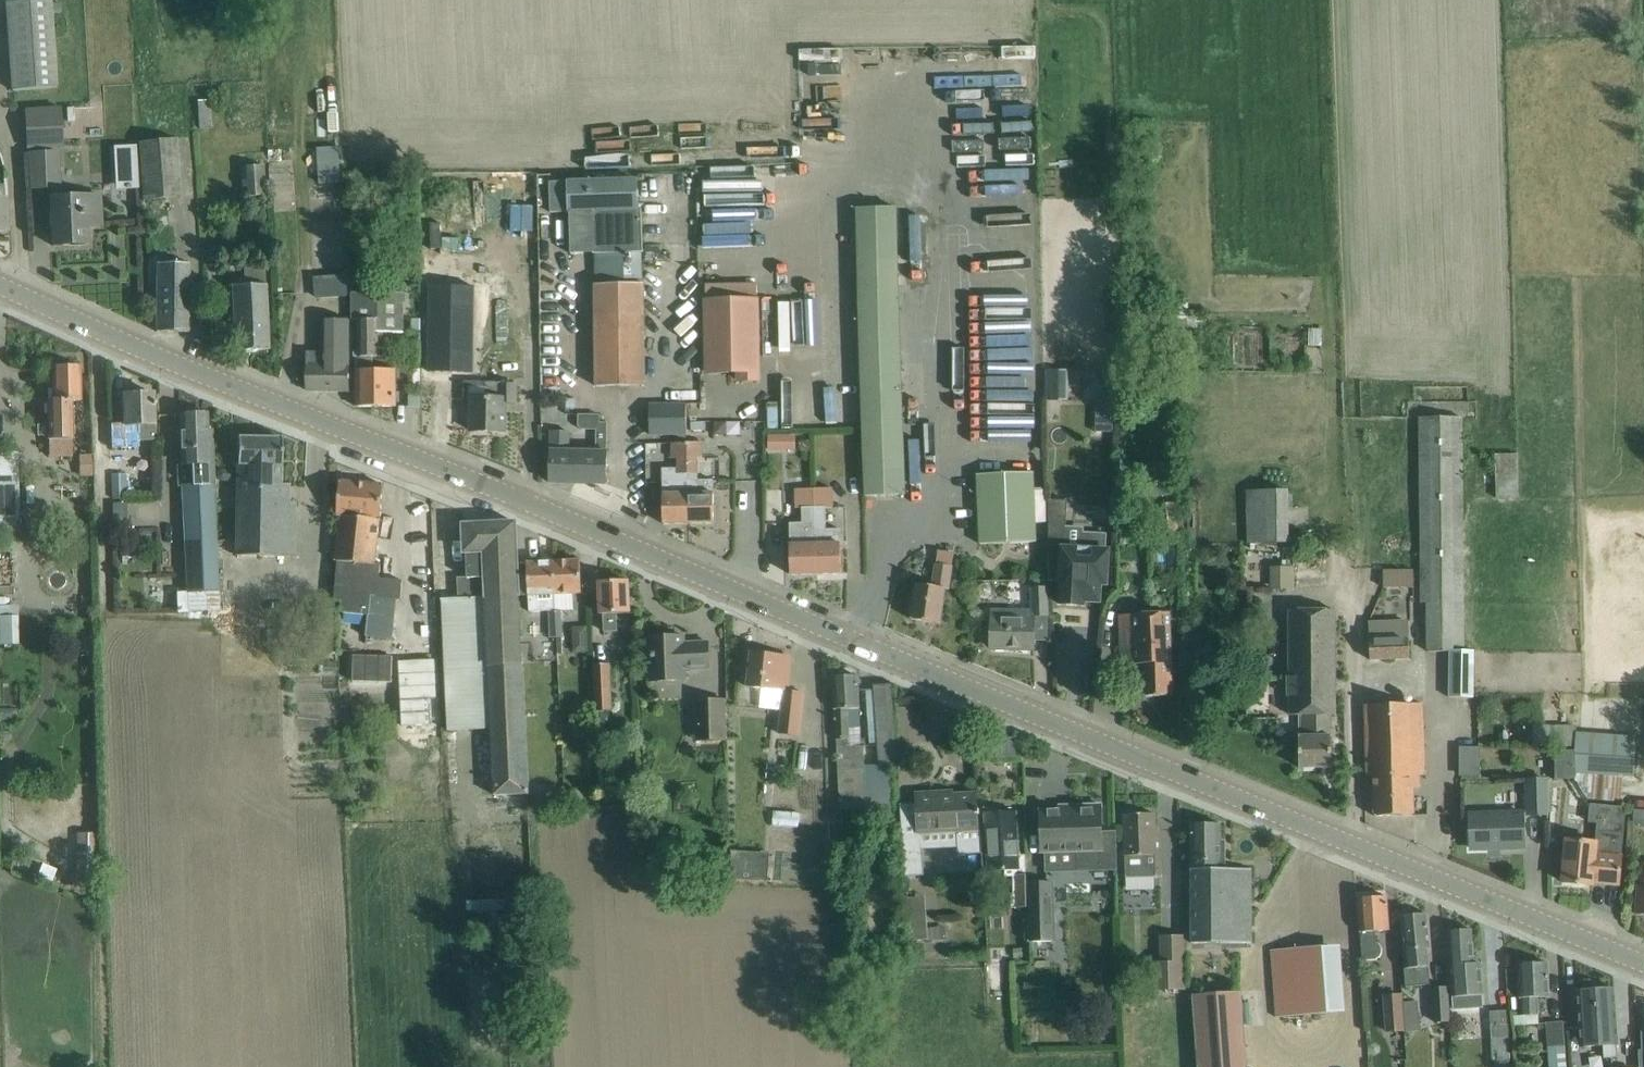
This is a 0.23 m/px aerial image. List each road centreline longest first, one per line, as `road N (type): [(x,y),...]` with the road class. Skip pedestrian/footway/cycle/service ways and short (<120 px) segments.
road 1 (tertiary): [(1643,963),(0,286)]

